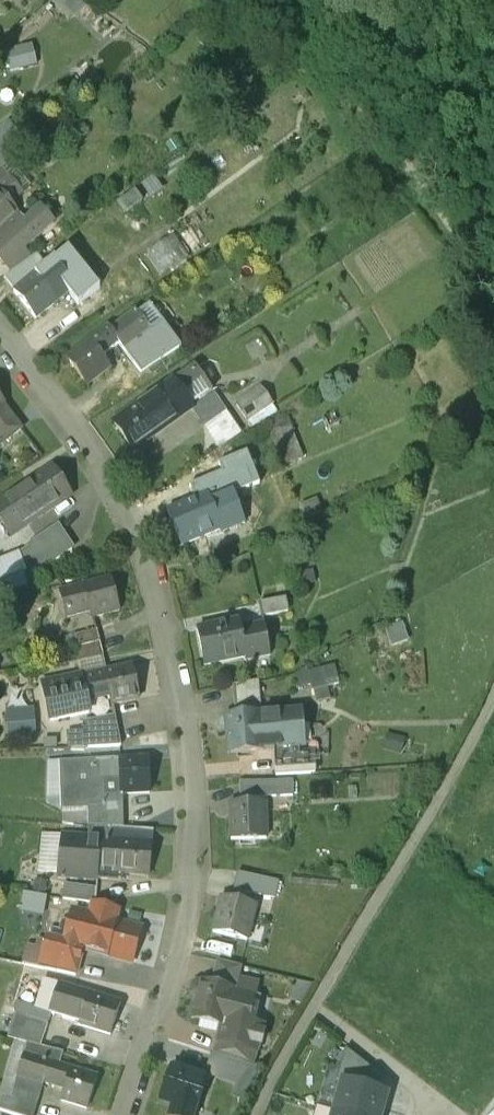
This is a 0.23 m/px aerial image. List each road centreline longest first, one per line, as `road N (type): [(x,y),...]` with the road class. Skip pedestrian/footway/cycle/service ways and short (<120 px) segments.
road 1 (residential): [(127,1114),(156,1043),(192,898),(198,745),(167,611),(124,492),(54,387),(0,326)]
road 2 (track): [(261,1114),(288,1049),(493,699)]
road 3 (residential): [(439,1106),(313,1008)]

